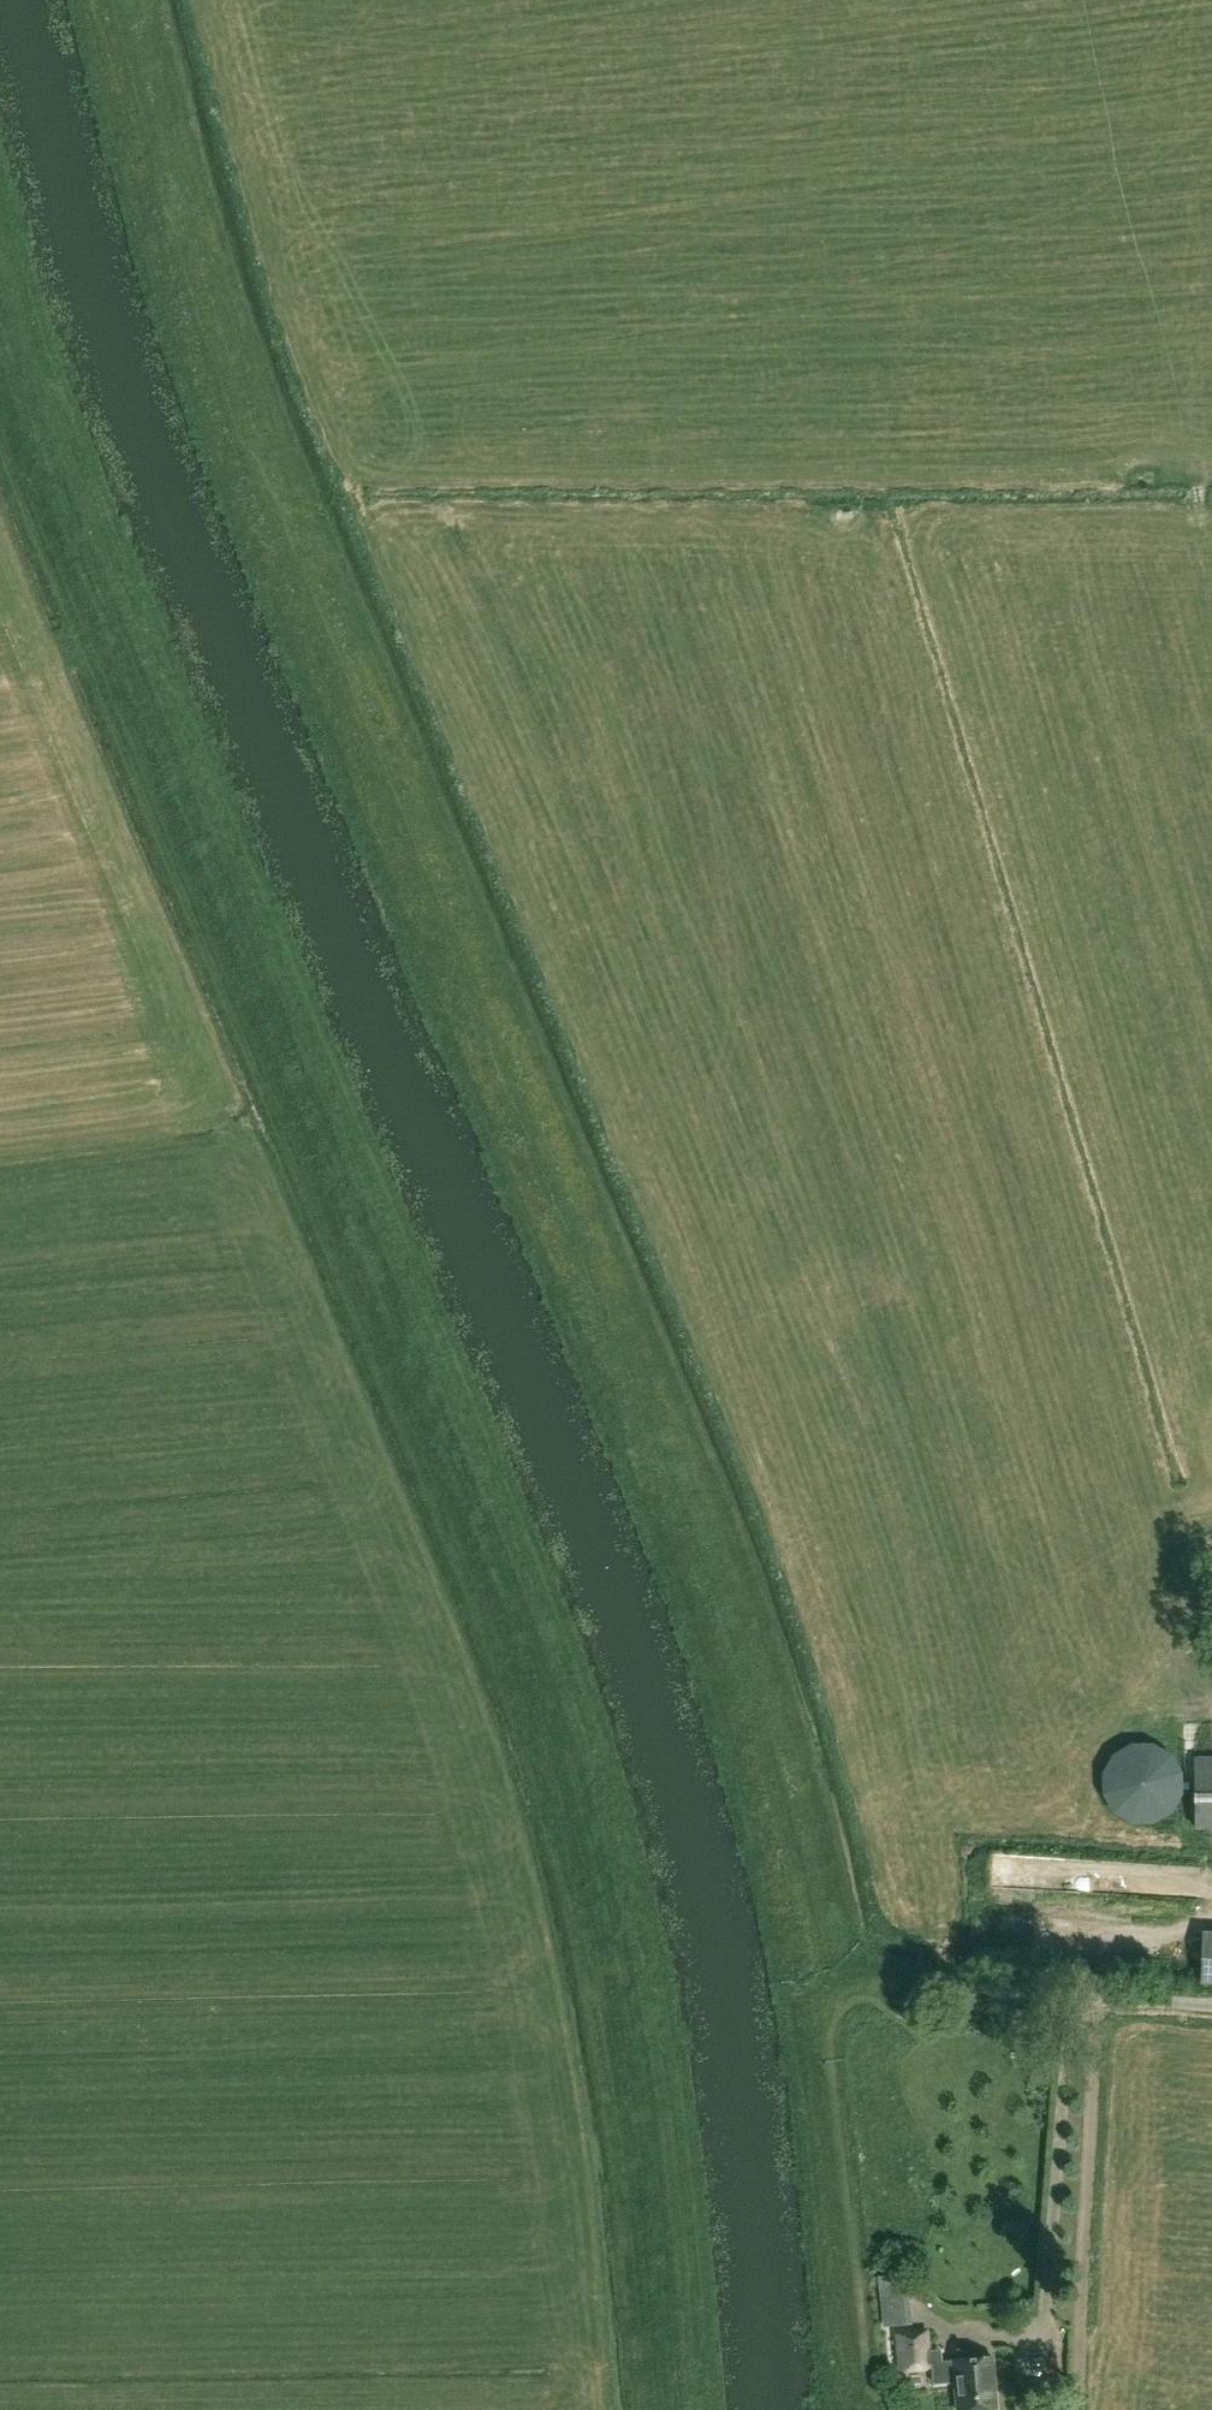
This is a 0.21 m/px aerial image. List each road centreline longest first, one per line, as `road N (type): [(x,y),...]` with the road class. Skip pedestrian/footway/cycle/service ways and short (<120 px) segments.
road 1 (unclassified): [(1211,2004),(1078,1993)]

